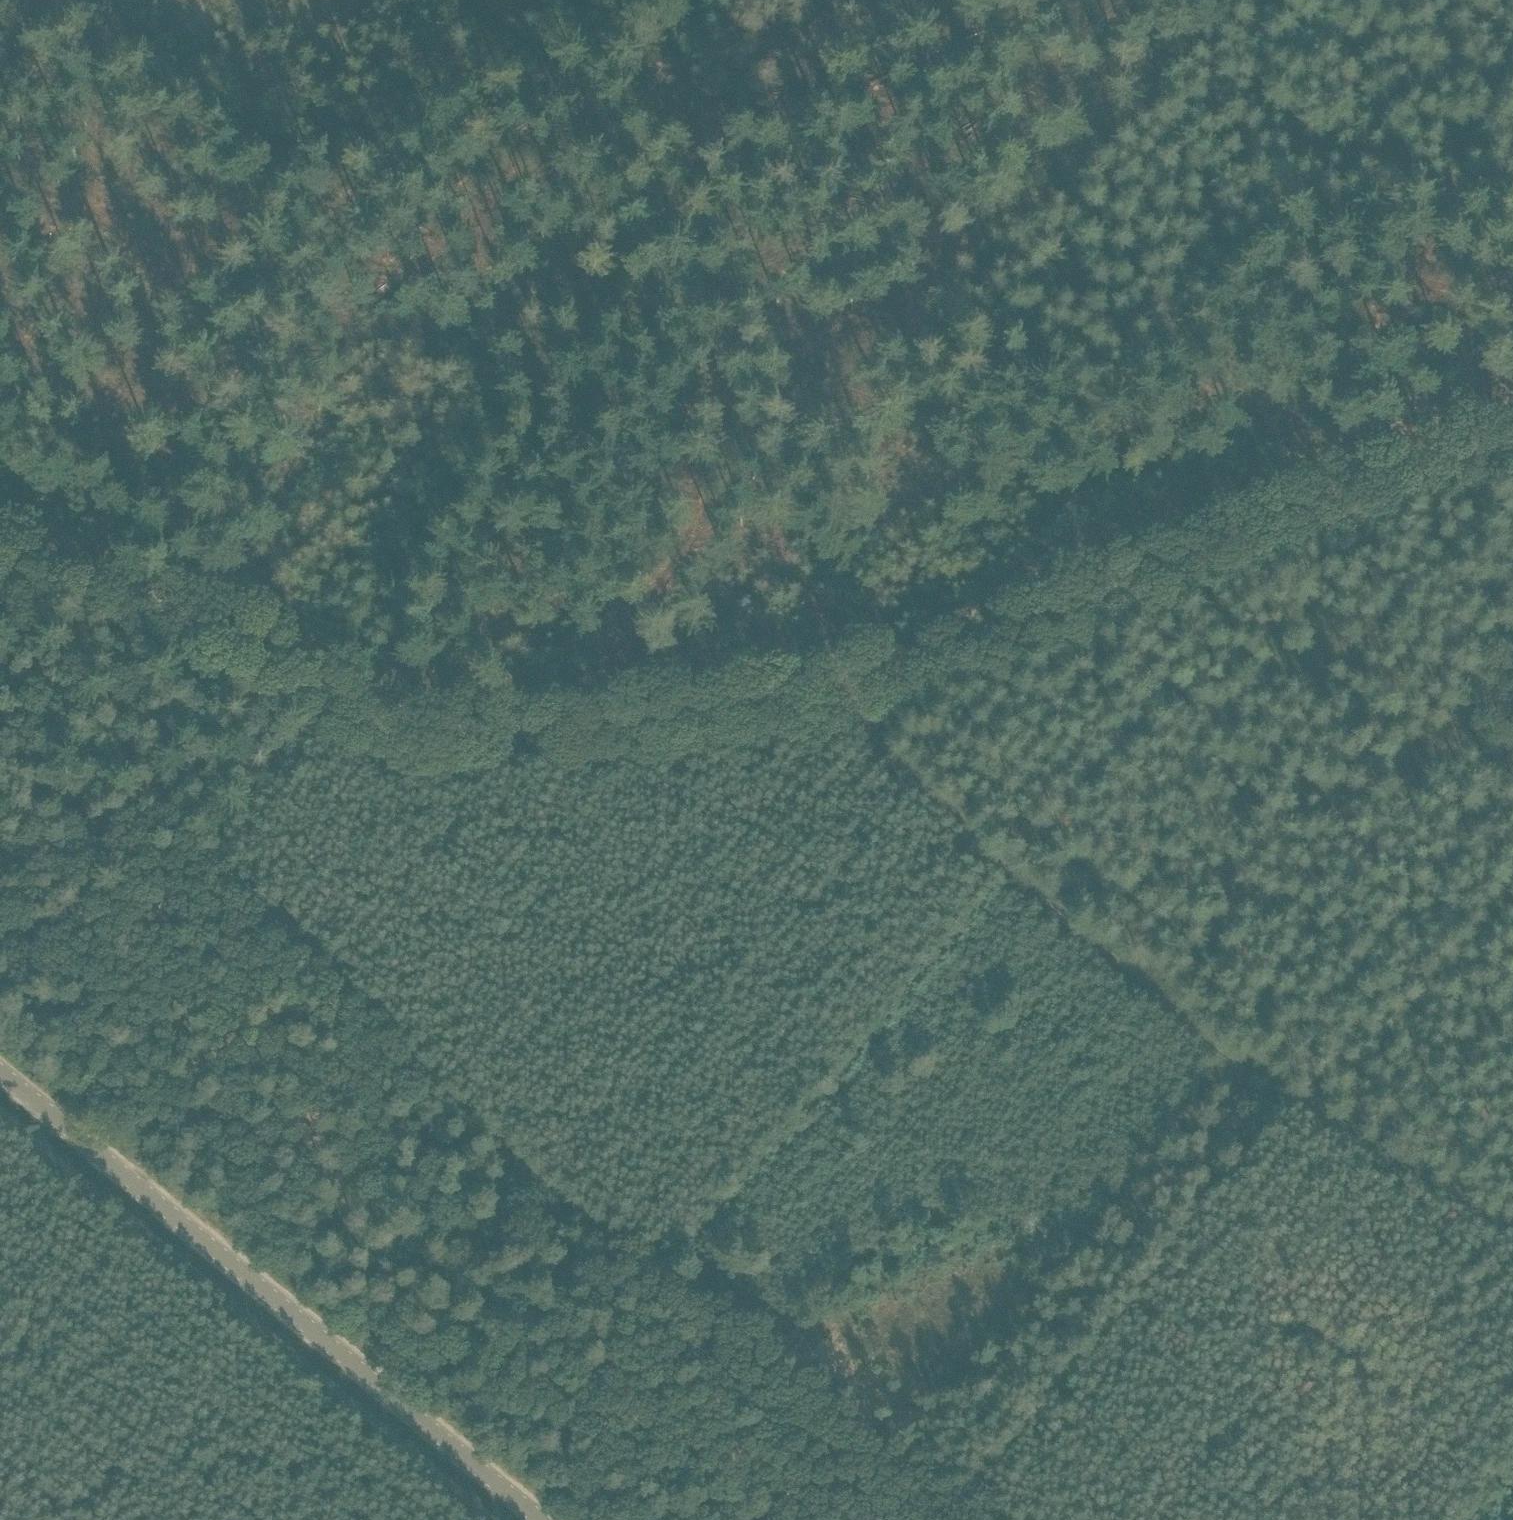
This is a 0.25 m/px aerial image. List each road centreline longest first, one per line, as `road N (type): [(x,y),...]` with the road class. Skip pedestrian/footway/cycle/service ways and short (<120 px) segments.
road 1 (track): [(0,539),(425,713),(638,720),(812,678),(1030,609),(1414,424),(1512,412)]
road 2 (track): [(859,663),(888,724),(998,867),(1214,1029),(1512,1213)]
road 3 (tertiary): [(543,1519),(0,1071)]

